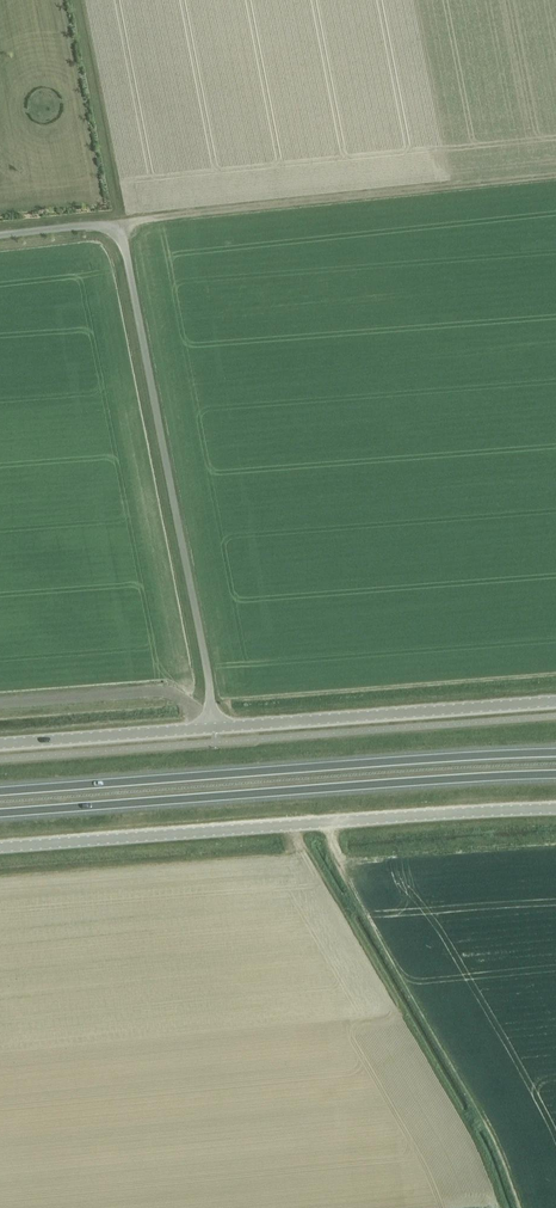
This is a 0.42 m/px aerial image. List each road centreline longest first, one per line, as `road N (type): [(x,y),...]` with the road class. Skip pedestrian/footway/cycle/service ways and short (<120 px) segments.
road 1 (unclassified): [(215,728),(124,246),(103,230),(0,240)]
road 2 (trunk): [(555,753),(0,792)]
road 3 (trunk): [(0,813),(555,775)]
road 4 (unclassified): [(0,846),(555,809)]
road 5 (track): [(117,234),(555,179)]
road 6 (unclassified): [(215,728),(555,702)]
road 7 (unclassified): [(0,744),(215,728)]

